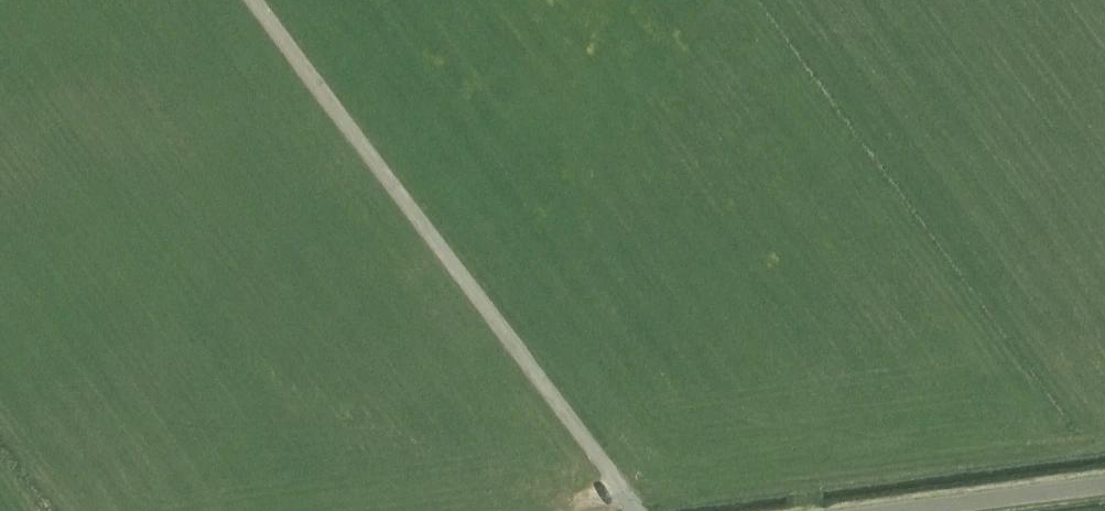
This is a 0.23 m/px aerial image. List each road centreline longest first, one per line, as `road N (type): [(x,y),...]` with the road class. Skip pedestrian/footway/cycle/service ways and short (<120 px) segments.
road 1 (unclassified): [(896,510),(1104,484)]

